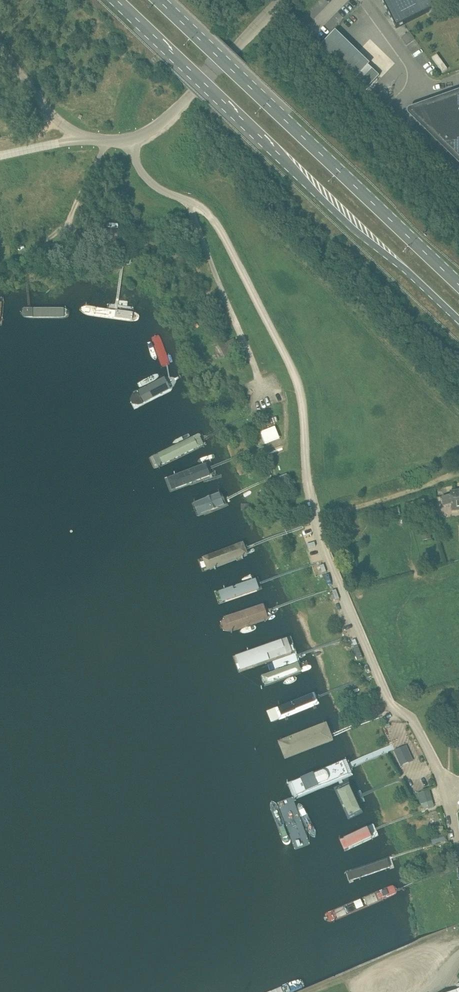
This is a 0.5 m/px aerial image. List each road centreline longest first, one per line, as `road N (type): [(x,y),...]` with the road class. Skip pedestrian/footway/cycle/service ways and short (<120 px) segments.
road 1 (unclassified): [(186,200),(223,234),(293,376),(315,520),(389,706),(417,724),(458,852)]
road 2 (primary): [(117,0),(458,322)]
road 3 (primary): [(458,283),(160,0)]
road 4 (unclassified): [(265,394),(186,200)]
road 5 (unclassified): [(130,138),(173,111),(281,0)]
road 6 (unclassified): [(0,51),(62,125),(90,139),(130,138)]
road 7 (track): [(315,520),(458,474)]

